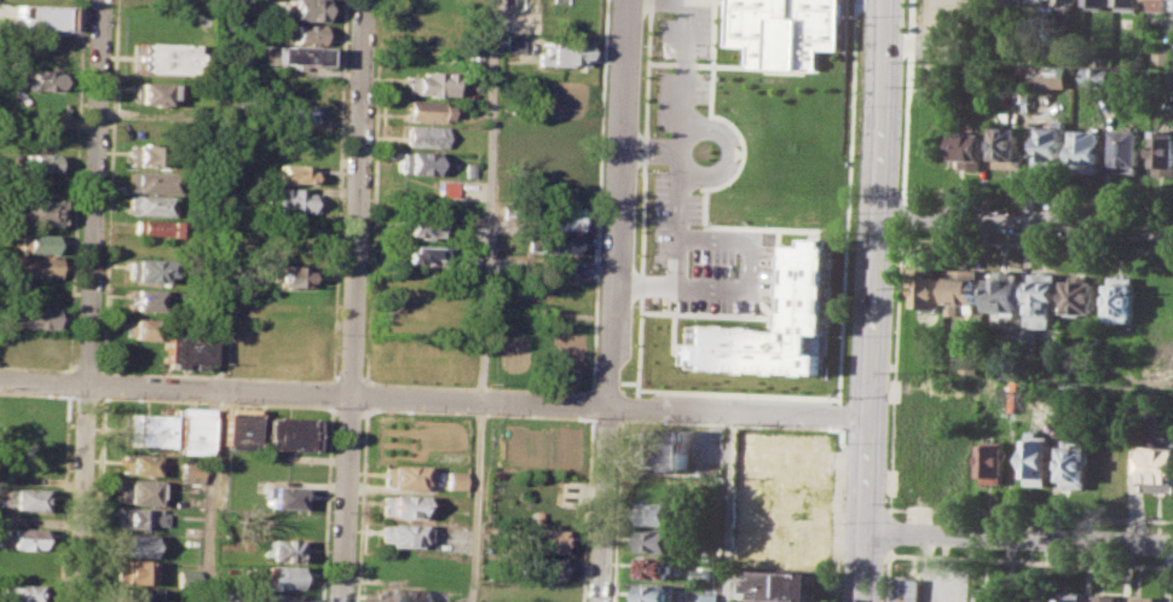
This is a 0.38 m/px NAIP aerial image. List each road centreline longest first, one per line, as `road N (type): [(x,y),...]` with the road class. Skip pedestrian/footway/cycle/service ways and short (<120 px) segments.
road 1 (residential): [(624,0),(599,601)]
road 2 (residential): [(364,0),(341,601)]
road 3 (residential): [(81,601),(104,0)]
road 4 (secondary): [(885,0),(863,601)]
road 5 (residential): [(0,381),(478,401)]
road 6 (residential): [(478,401),(871,417)]
road 7 (residential): [(866,529),(1172,546)]
road 8 (residential): [(878,213),(1172,227)]

